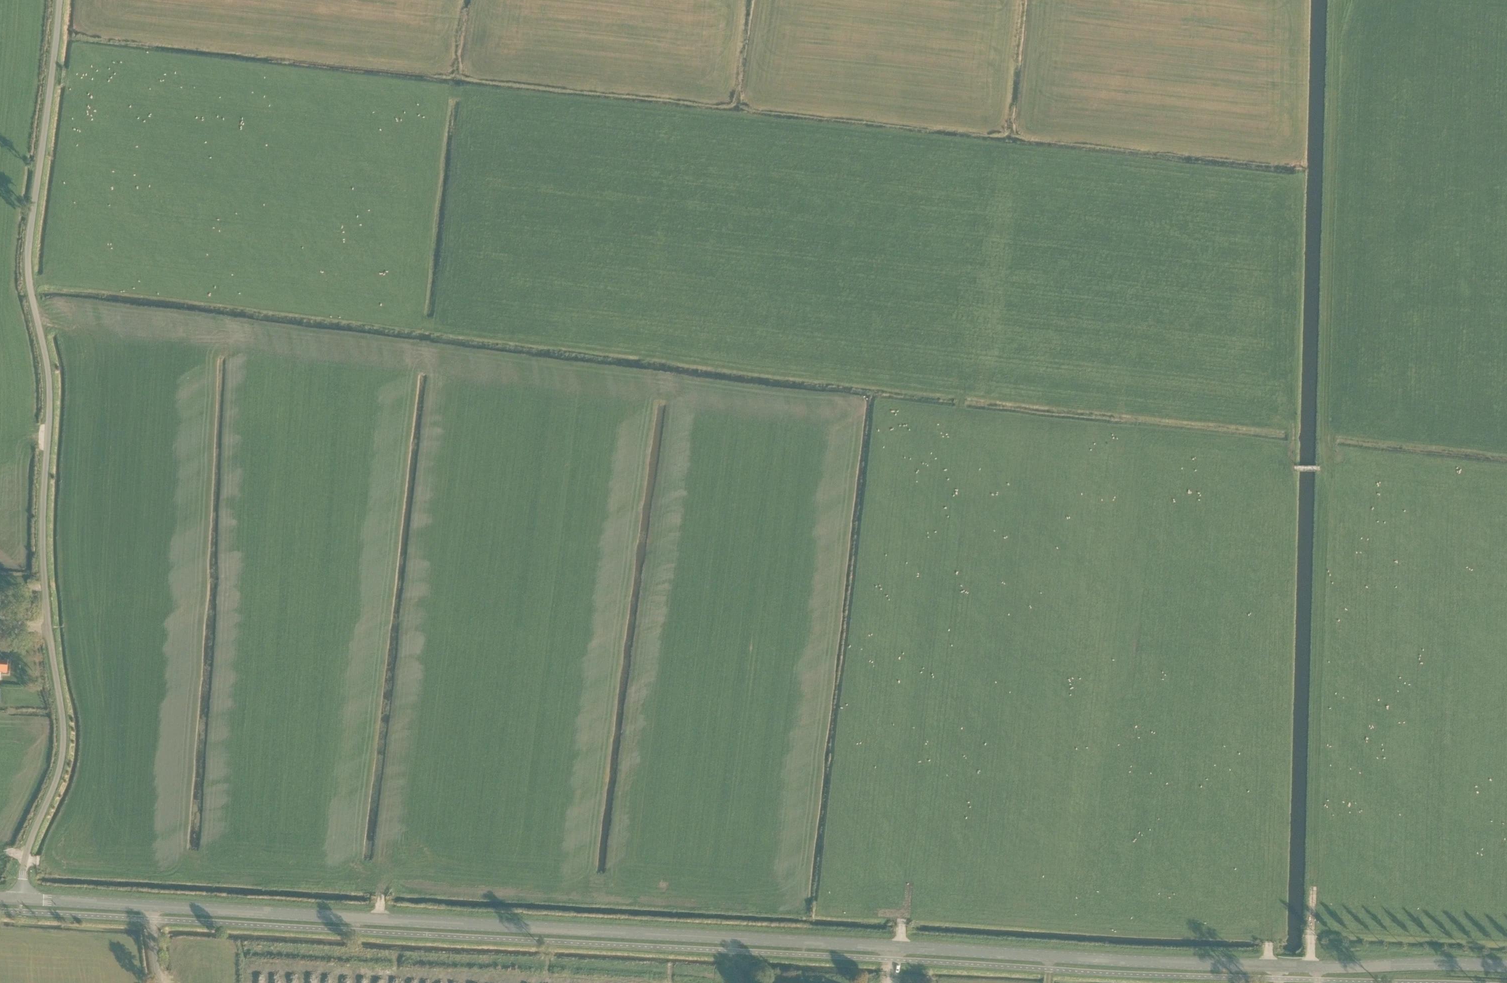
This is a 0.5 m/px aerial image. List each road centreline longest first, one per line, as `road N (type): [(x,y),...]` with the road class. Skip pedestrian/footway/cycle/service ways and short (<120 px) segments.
road 1 (secondary): [(1506,966),(1149,962),(20,898)]
road 2 (unclassified): [(20,898),(28,846),(63,744),(44,585),(49,376),(28,259),(59,0)]

